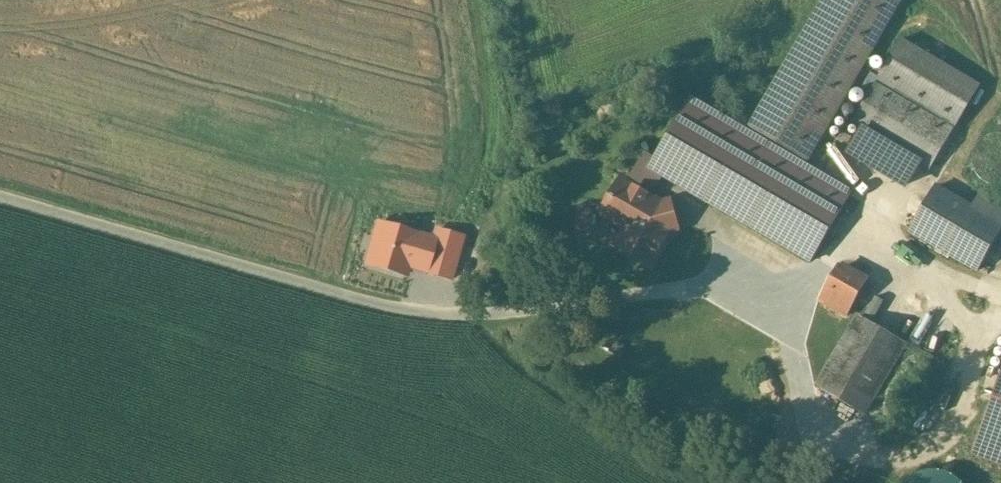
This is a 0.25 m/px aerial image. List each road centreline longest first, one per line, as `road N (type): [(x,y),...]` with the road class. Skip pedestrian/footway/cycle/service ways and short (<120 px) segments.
road 1 (track): [(784,292),(830,250),(868,239),(915,272),(1000,297)]

